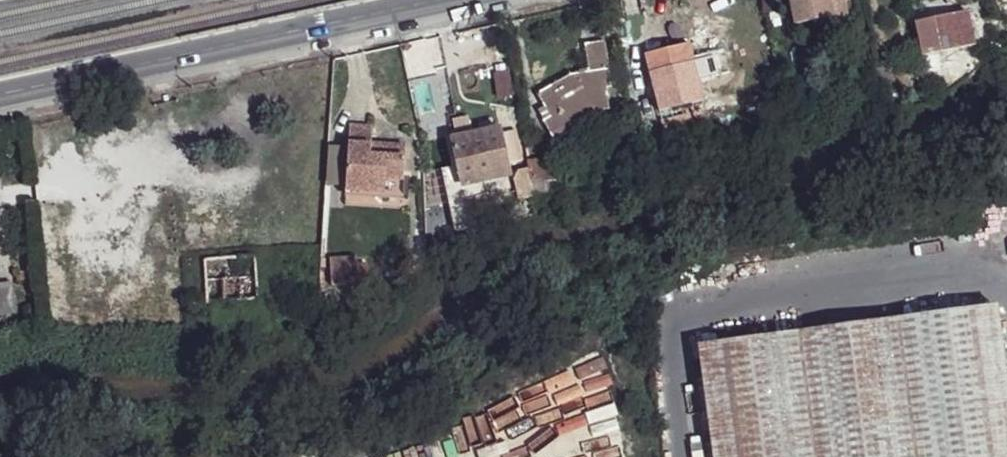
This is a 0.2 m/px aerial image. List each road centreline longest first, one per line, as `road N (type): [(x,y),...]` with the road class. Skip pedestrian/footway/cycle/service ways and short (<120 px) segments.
road 1 (tertiary): [(463,0),(0,100)]

